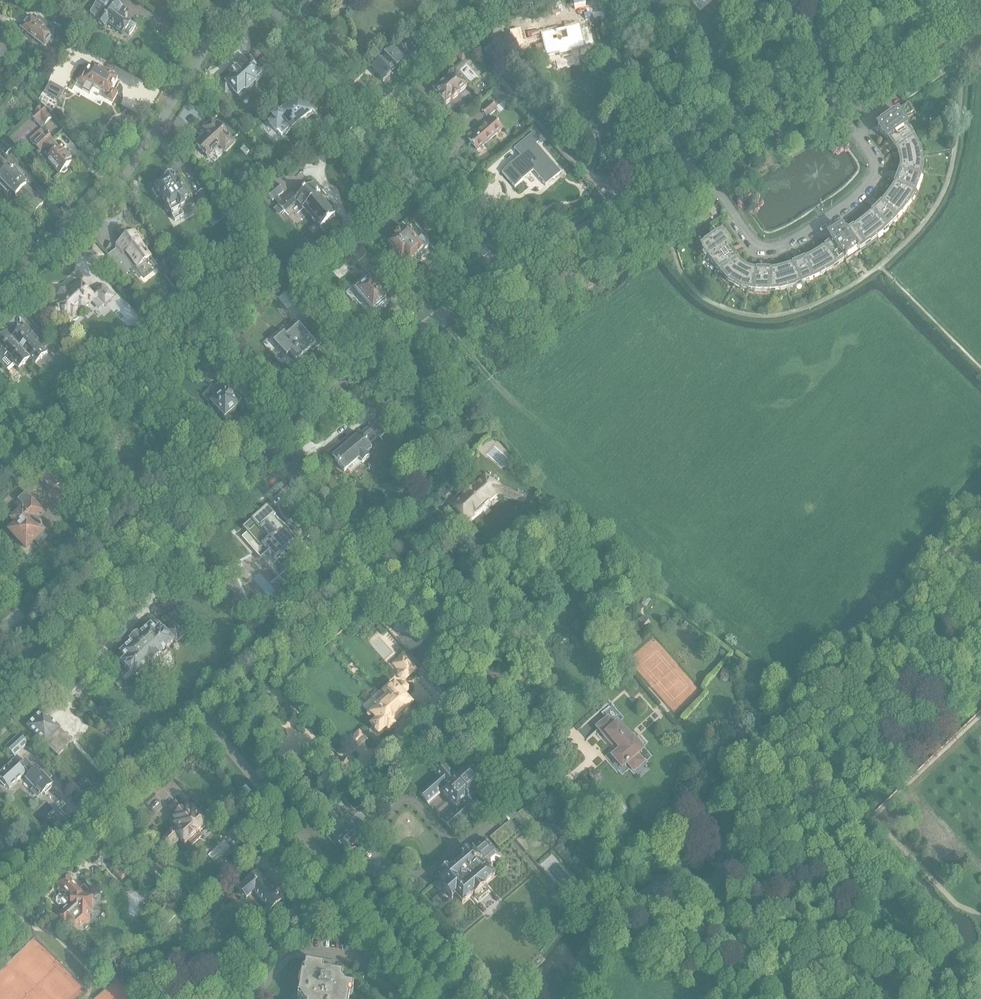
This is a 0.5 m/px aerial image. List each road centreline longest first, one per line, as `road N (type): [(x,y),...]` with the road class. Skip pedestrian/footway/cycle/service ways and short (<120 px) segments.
road 1 (residential): [(0,294),(124,177),(235,0)]
road 2 (residential): [(0,704),(174,520),(265,440)]
road 3 (residential): [(444,998),(205,722)]
road 4 (residential): [(503,270),(266,0)]
road 5 (residential): [(265,440),(503,270)]
road 6 (residential): [(0,909),(205,722)]
road 7 (residential): [(861,140),(876,171),(869,184),(777,247),(753,242),(713,190)]
road 8 (residential): [(526,743),(376,567)]
road 9 (residential): [(205,722),(376,567)]
road 10 (residential): [(503,270),(636,198),(687,155)]
road 11 (residential): [(399,998),(371,969),(308,952),(289,956),(255,998)]
road 12 (residential): [(376,567),(265,440)]
road 13 (residential): [(687,155),(810,53)]

